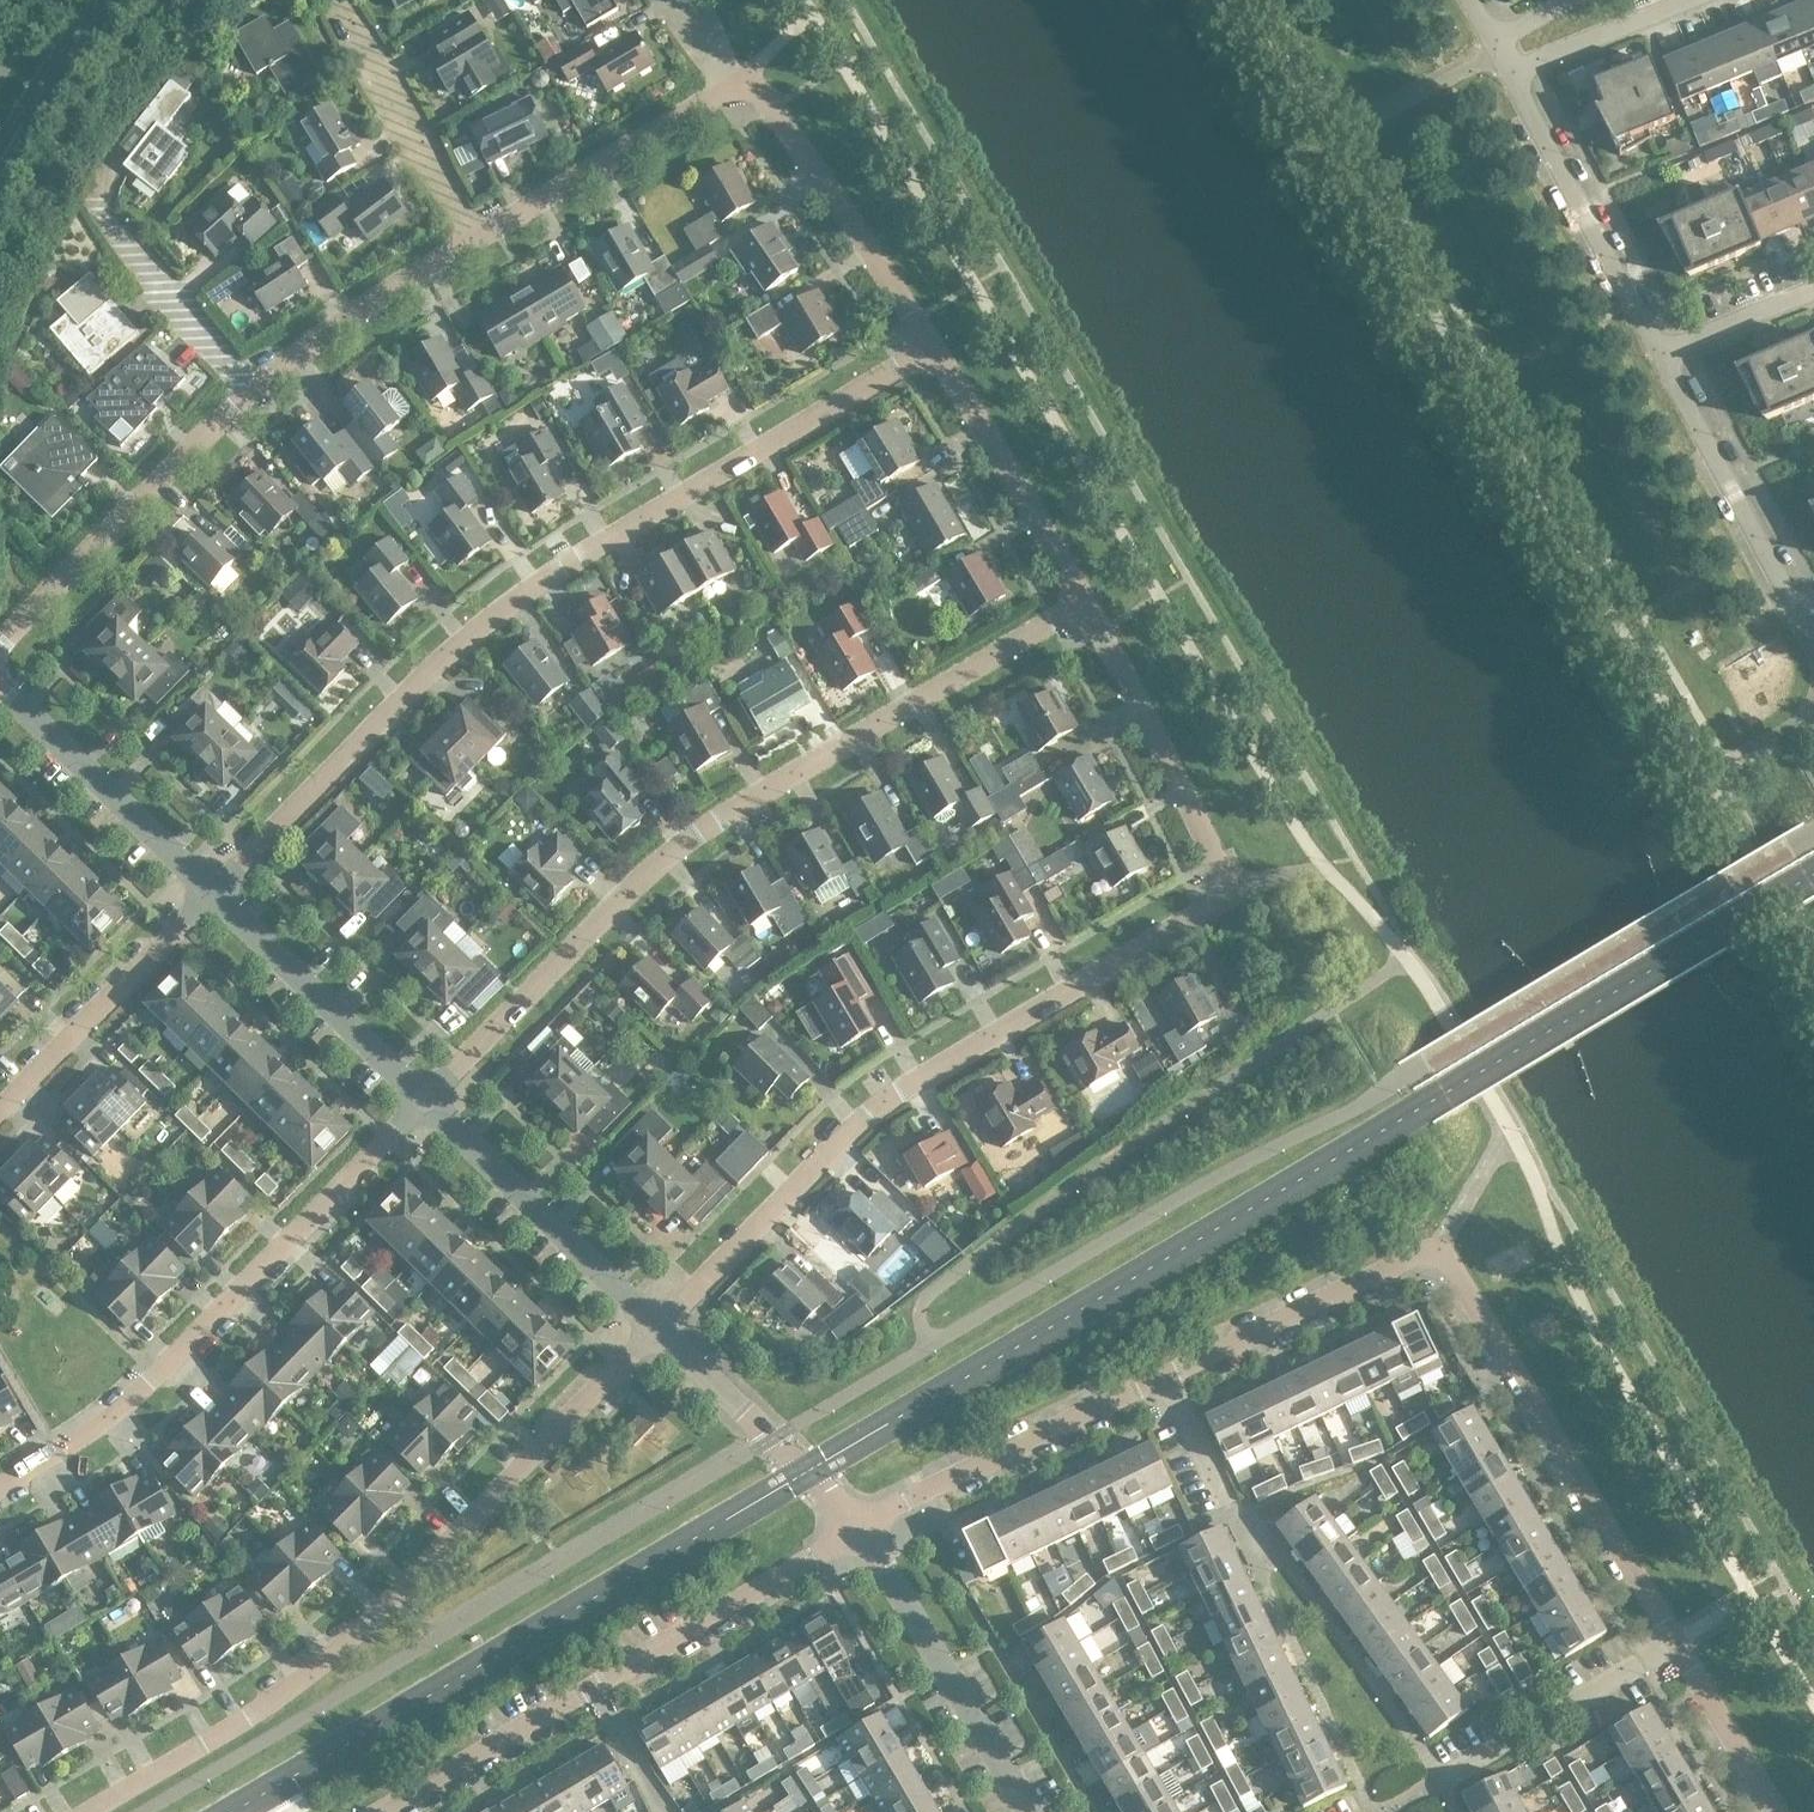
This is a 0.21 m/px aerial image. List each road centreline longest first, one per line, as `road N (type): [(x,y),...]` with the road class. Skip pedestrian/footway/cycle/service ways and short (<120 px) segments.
road 1 (residential): [(933,349),(537,584),(432,669),(213,895)]
road 2 (residential): [(1087,604),(679,853),(427,1105)]
road 3 (residential): [(100,1811),(325,1668),(585,1419),(658,1332)]
road 4 (unclassified): [(658,1332),(873,1127),(984,1042),(1222,898)]
road 5 (residential): [(860,1529),(1426,1257),(1446,1267)]
road 6 (residential): [(1773,1811),(1446,1267)]
road 7 (residential): [(427,1105),(153,1390),(0,1495)]
road 8 (residential): [(388,1811),(860,1529)]
road 9 (residential): [(248,396),(0,652)]
road 10 (residential): [(735,90),(760,95),(773,110),(933,349)]
road 11 (residential): [(1087,604),(1227,875),(1222,898)]
road 12 (residential): [(1027,1811),(860,1529)]
road 13 (residential): [(658,1332),(427,1105)]
road 14 (residential): [(1513,76),(1660,354)]
road 15 (residential): [(213,895),(0,1119)]
road 16 (residential): [(1660,354),(1785,593),(1813,608)]
road 17 (residential): [(427,1105),(213,895)]
road 18 (residential): [(933,349),(1087,604)]
road 19 (residential): [(213,895),(0,689)]
road 20 (residential): [(735,90),(480,236)]
road 21 (residential): [(860,1529),(811,1472),(774,1447),(658,1332)]
road 22 (residential): [(480,236),(248,396)]
road 23 (unclassified): [(480,236),(337,0)]
road 24 (unclassified): [(248,396),(101,213)]
road 25 (residential): [(1513,76),(1702,0)]
road 26 (secondary): [(7,148),(109,0)]
road 27 (residential): [(1660,354),(1813,288)]

